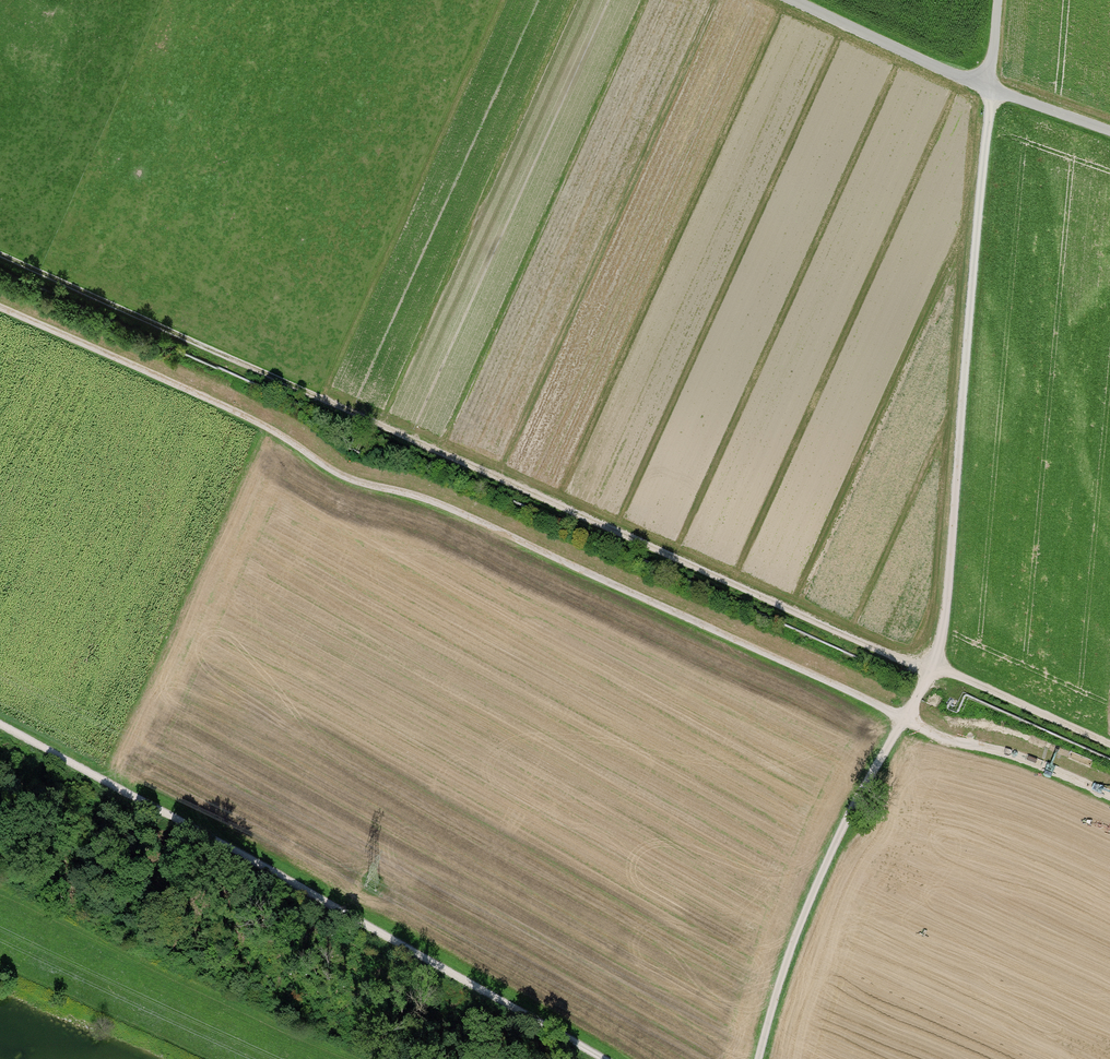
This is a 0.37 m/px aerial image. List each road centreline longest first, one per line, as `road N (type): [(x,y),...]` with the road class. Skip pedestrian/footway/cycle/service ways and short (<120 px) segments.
road 1 (track): [(932,667),(904,662),(0,254)]
road 2 (track): [(0,307),(246,417),(336,474),(433,500),(903,718)]
road 3 (track): [(601,1058),(0,725)]
road 4 (track): [(903,718),(932,667),(947,602),(991,90)]
road 5 (track): [(903,718),(824,865),(758,1058)]
road 6 (track): [(903,718),(1109,794)]
road 7 (unclassified): [(793,0),(991,90)]
road 8 (track): [(932,667),(1109,744)]
road 9 (unclassified): [(991,90),(1109,132)]

